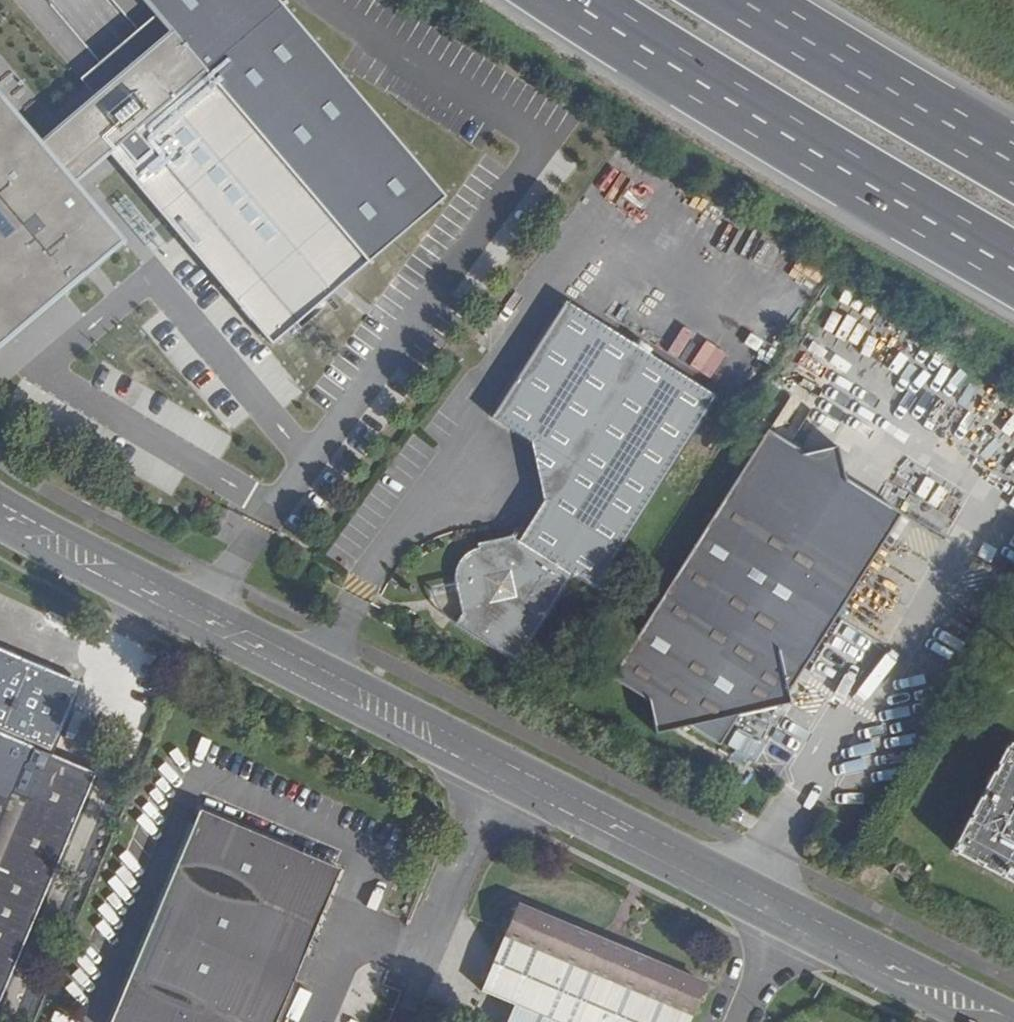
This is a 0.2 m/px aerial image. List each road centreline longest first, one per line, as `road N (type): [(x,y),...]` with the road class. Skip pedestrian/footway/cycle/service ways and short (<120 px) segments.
road 1 (secondary): [(205,618),(791,913)]
road 2 (unclassified): [(311,461),(157,283),(48,375),(278,509)]
road 3 (unclassified): [(329,0),(535,136),(311,461)]
road 4 (trunk): [(577,0),(1013,269)]
road 5 (trunk): [(1013,173),(737,0)]
road 6 (secondary): [(0,510),(205,618)]
road 7 (secondary): [(791,913),(993,1021)]
road 8 (unclassified): [(278,509),(205,618)]

